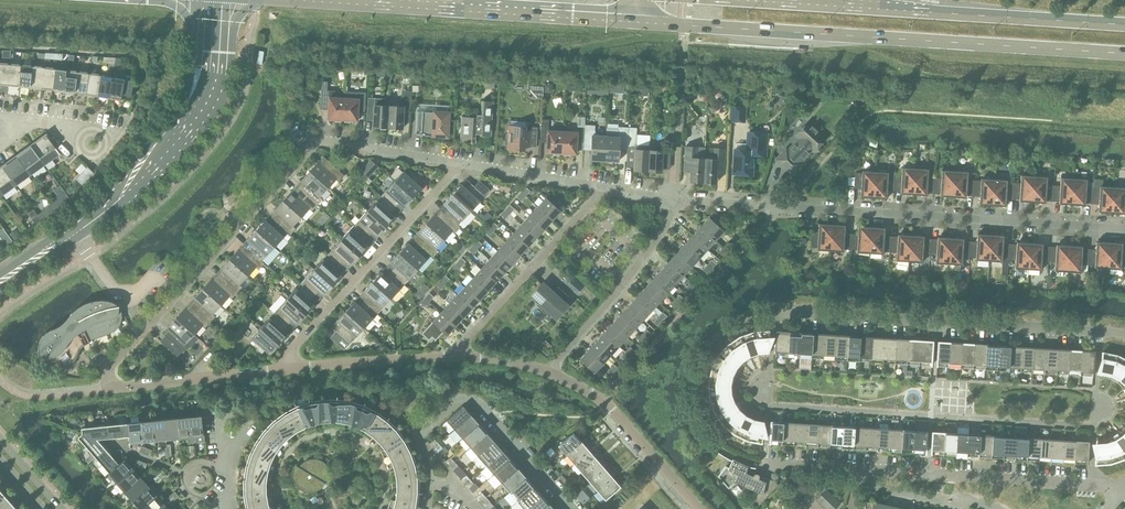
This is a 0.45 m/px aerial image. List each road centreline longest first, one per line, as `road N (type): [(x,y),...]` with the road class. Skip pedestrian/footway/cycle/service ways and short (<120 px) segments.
road 1 (residential): [(289,369),(108,385),(112,365),(317,141)]
road 2 (primary): [(638,22),(1124,57)]
road 3 (residential): [(1124,228),(672,198)]
road 4 (tertiary): [(0,290),(124,203),(198,115),(216,80),(226,0)]
road 5 (tertiary): [(195,0),(187,92),(178,108),(123,173),(0,273)]
road 6 (residential): [(1124,335),(772,310)]
road 7 (primary): [(292,0),(638,22)]
road 8 (primary): [(1124,24),(794,0)]
road 9 (residential): [(289,369),(288,357),(456,162)]
road 10 (residential): [(1122,487),(861,469)]
road 11 (residential): [(461,356),(607,187)]
road 12 (residential): [(547,371),(644,257),(672,198)]
road 13 (residential): [(573,508),(482,404),(460,398),(419,431)]
road 14 (residential): [(700,508),(606,404),(547,371)]
road 15 (residential): [(461,356),(289,369)]
road 16 (residential): [(607,187),(456,162)]
road 17 (residential): [(993,508),(864,484),(861,469)]
road 18 (residential): [(456,162),(317,141)]

